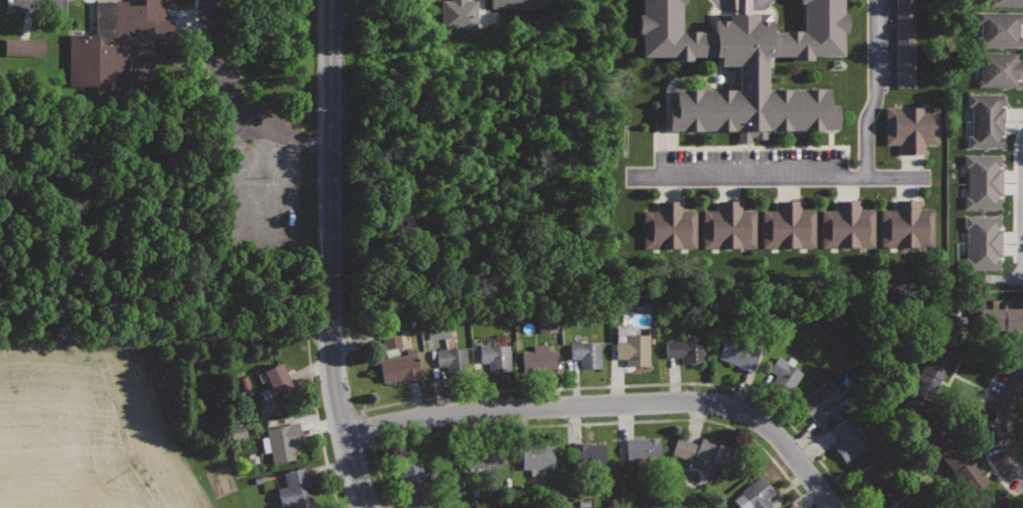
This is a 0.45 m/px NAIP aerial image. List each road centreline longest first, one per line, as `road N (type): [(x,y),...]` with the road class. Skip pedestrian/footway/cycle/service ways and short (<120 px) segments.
road 1 (residential): [(835,507),(778,435),(756,418),(703,401),(488,410),(346,432)]
road 2 (residential): [(336,0),(336,359),(367,507)]

